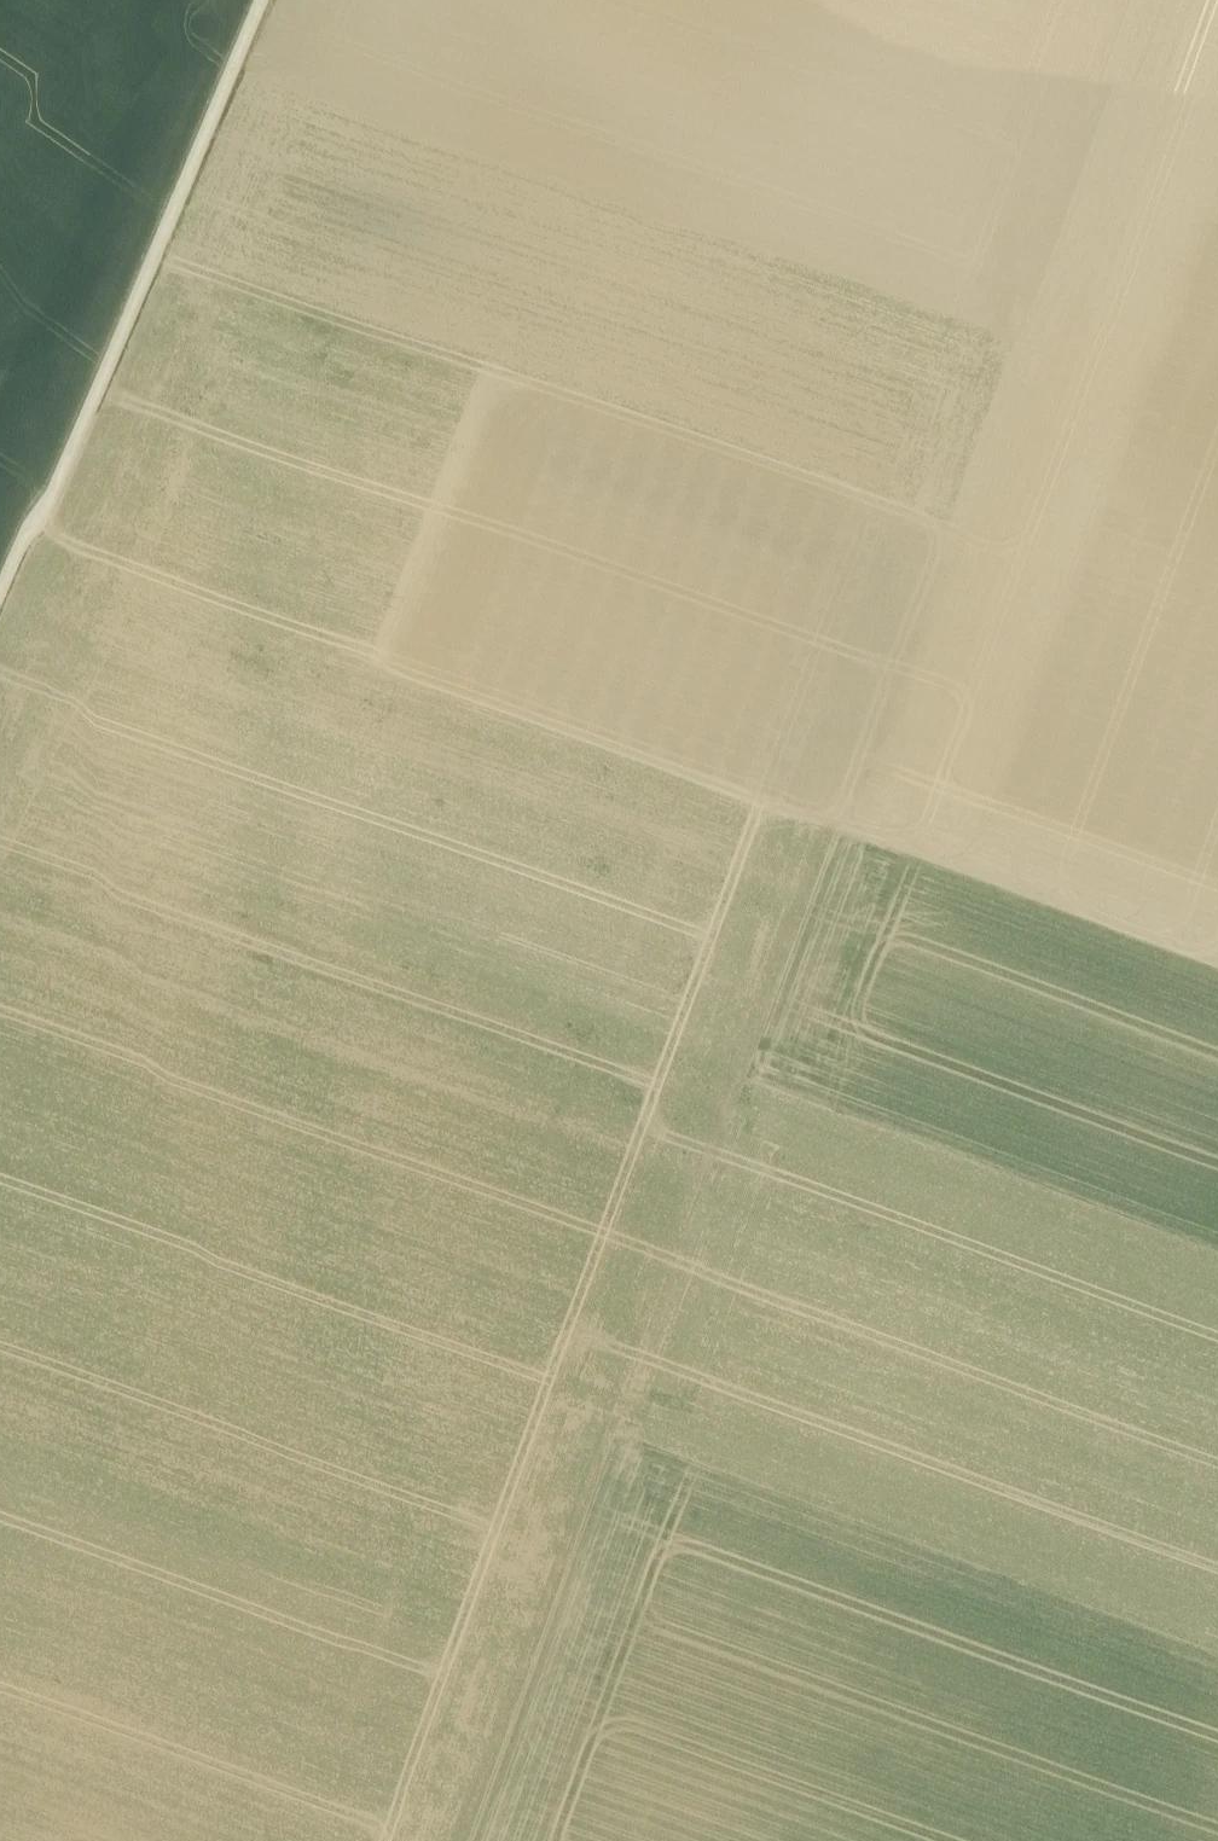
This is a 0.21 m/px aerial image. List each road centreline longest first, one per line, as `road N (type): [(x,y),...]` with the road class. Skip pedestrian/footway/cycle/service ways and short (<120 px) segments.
road 1 (unclassified): [(251,0),(0,583)]

